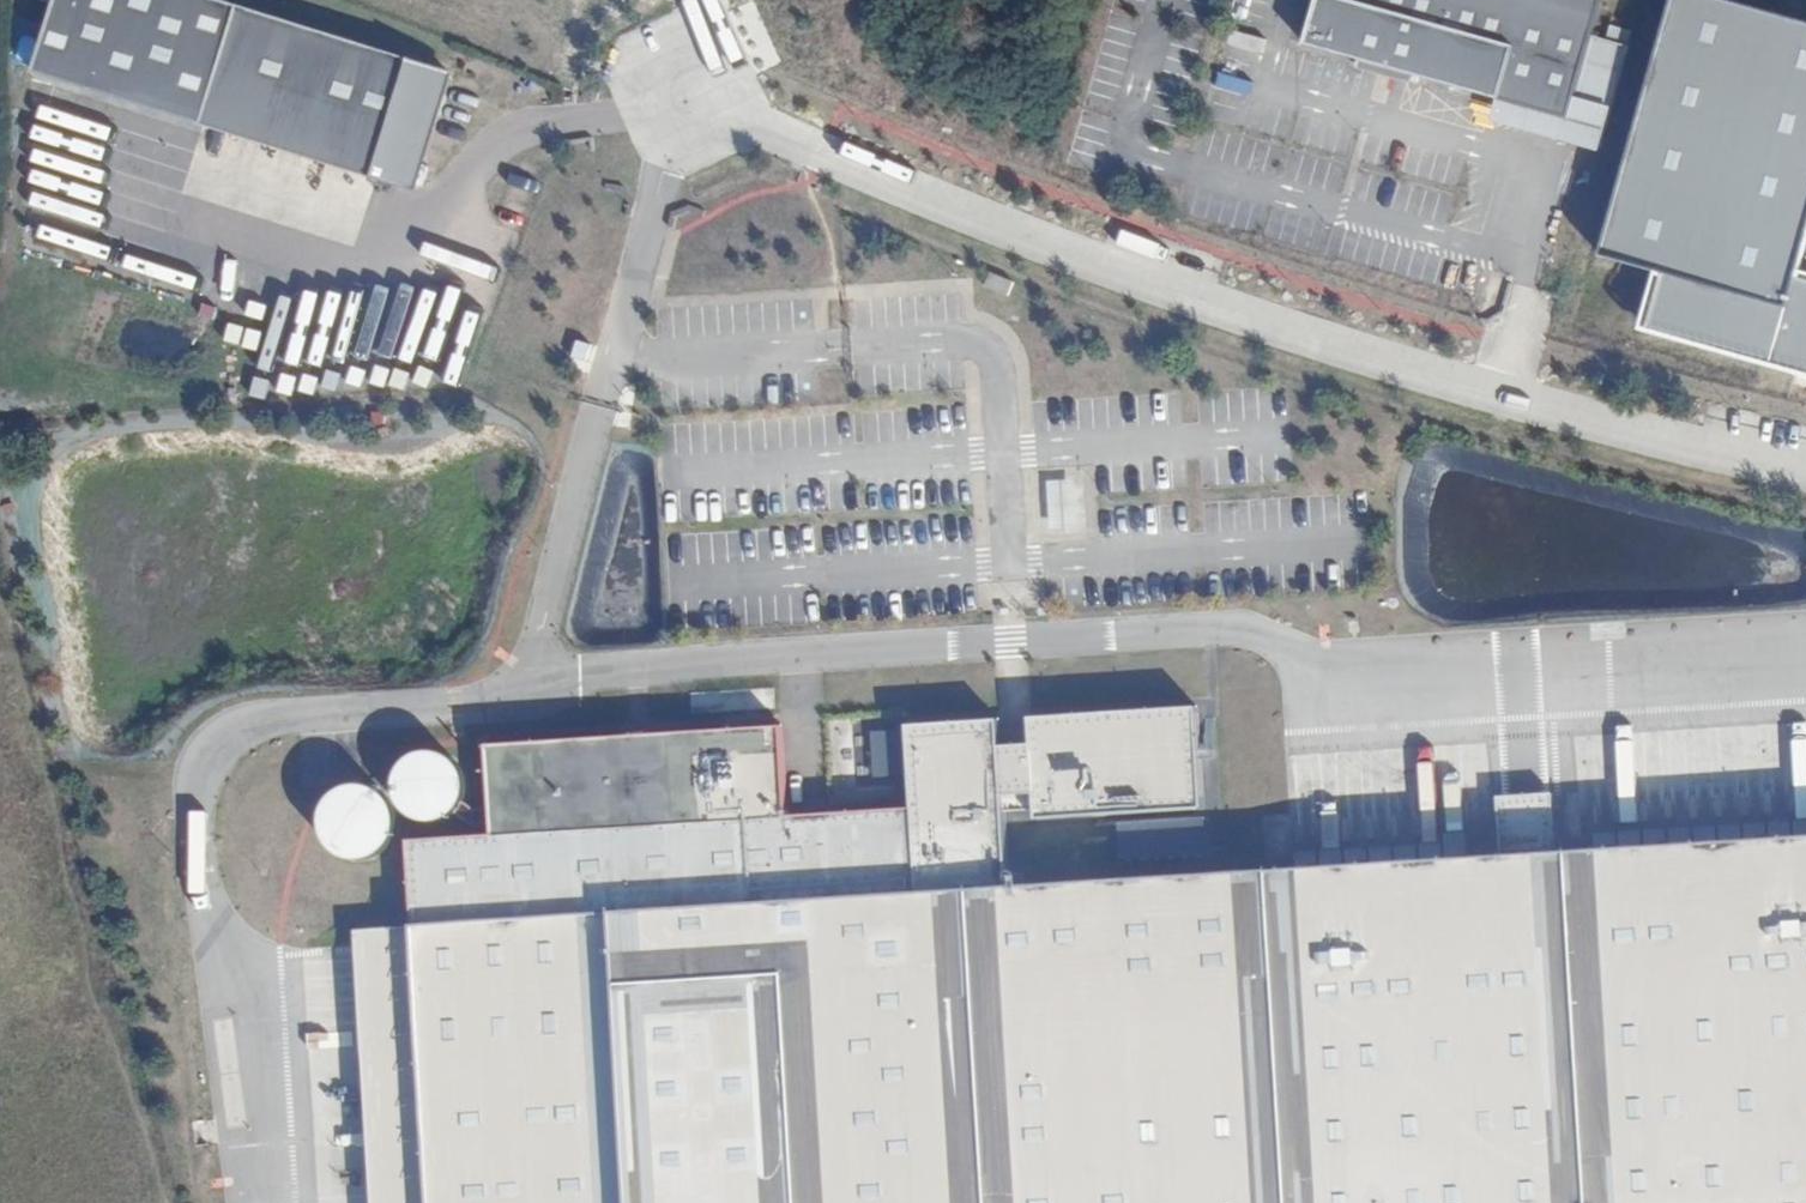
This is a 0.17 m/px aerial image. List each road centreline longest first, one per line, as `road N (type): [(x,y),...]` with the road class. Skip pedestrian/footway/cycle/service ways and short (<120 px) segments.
road 1 (unclassified): [(1805,475),(1494,402),(1187,300),(686,99)]

